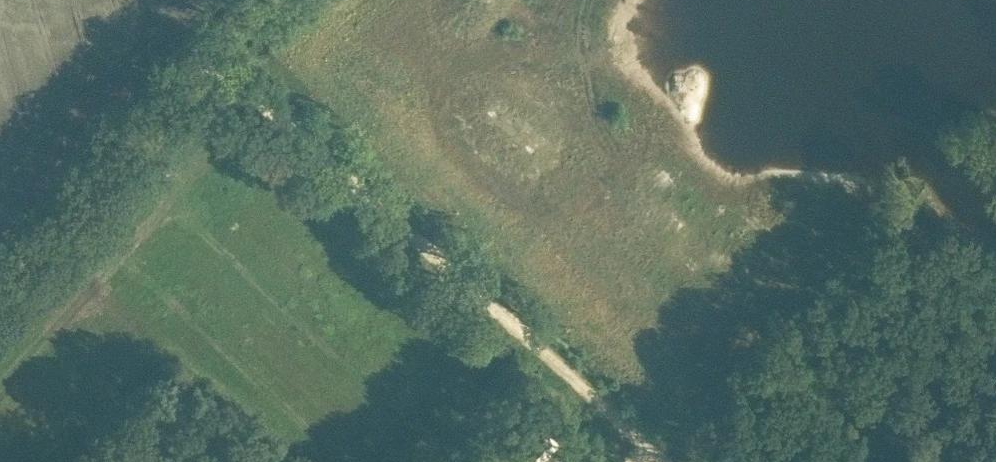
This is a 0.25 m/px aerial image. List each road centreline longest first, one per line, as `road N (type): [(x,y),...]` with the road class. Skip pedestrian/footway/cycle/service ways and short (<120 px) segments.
road 1 (track): [(665,461),(208,53)]
road 2 (unclassified): [(0,279),(258,0)]

